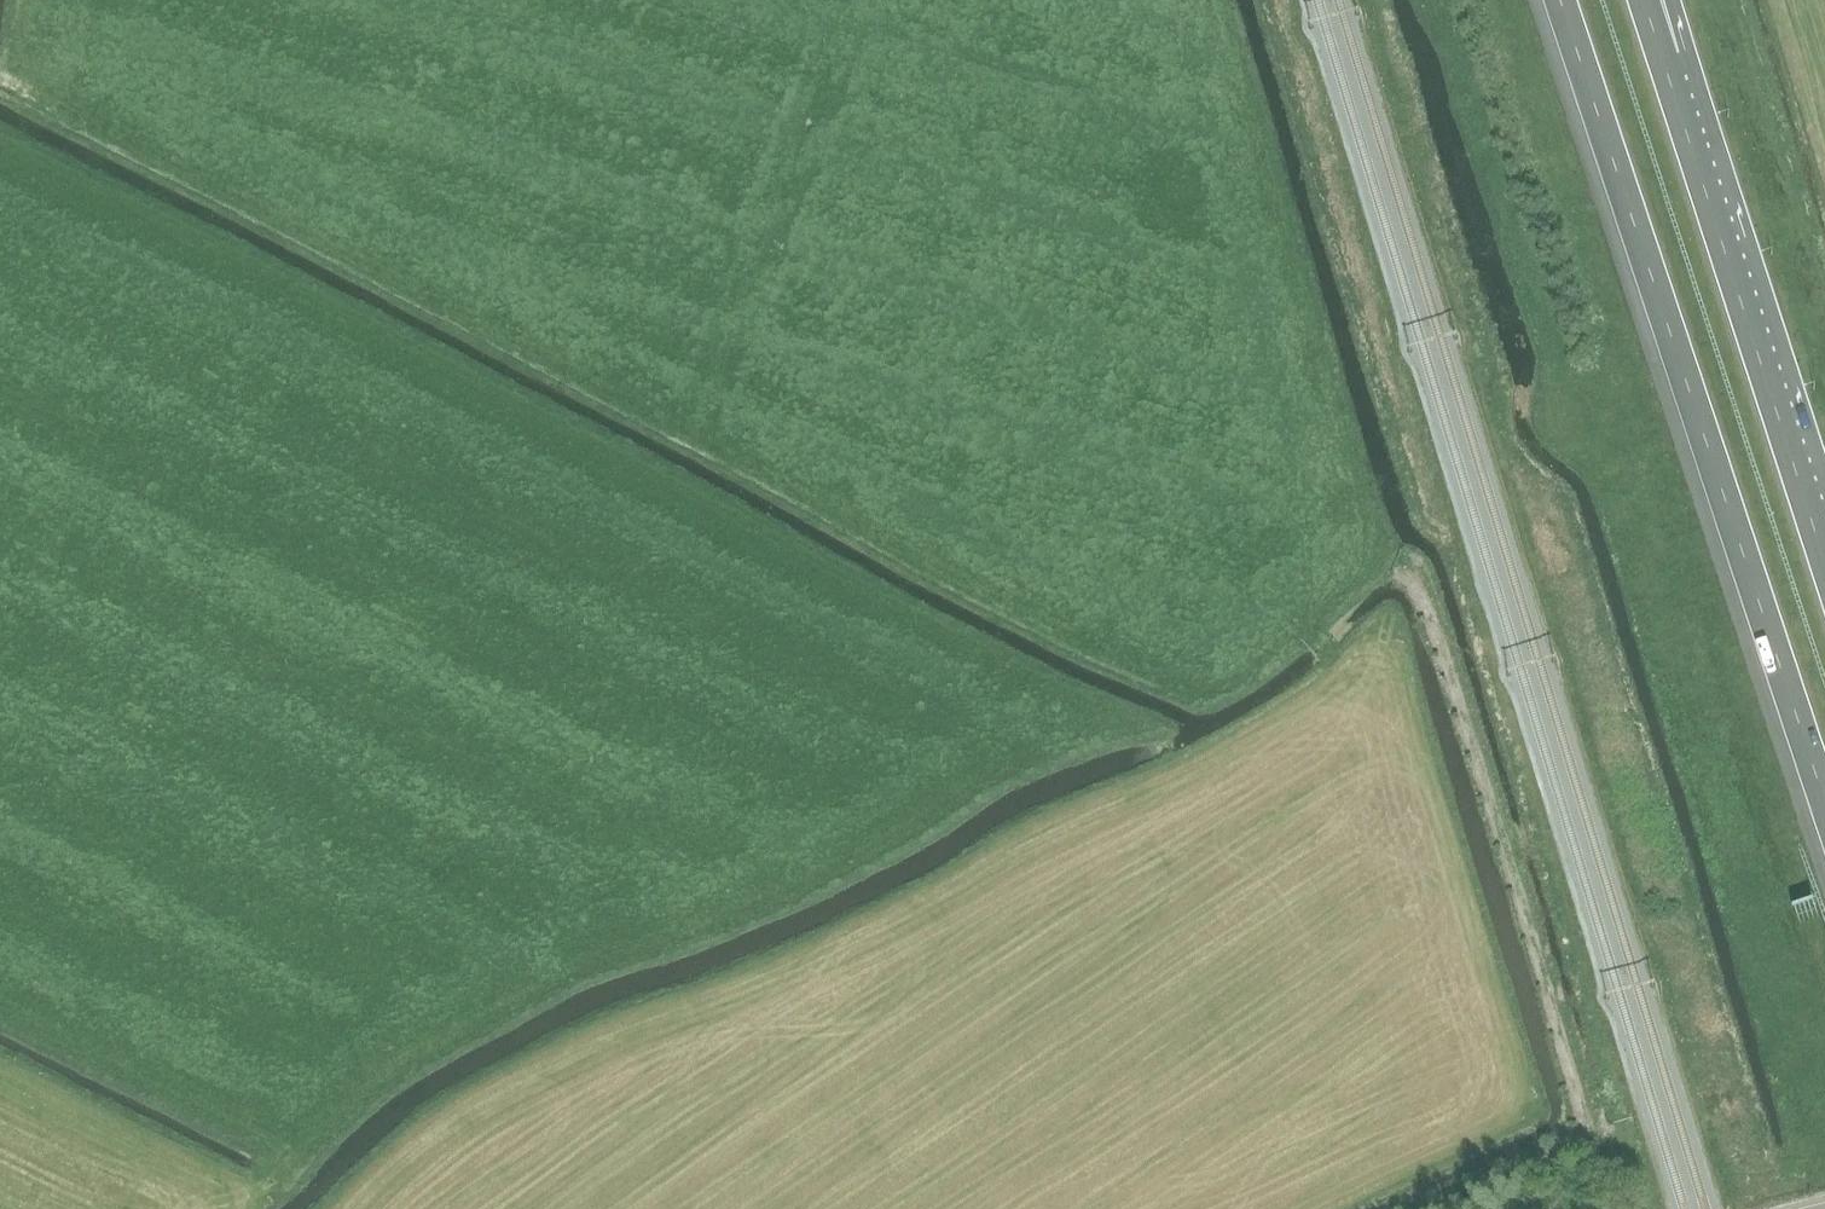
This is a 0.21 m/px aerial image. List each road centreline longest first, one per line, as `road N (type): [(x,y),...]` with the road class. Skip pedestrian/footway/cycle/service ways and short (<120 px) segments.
road 1 (motorway): [(1563,0),(1824,796)]
road 2 (track): [(1381,553),(1425,580),(1441,612),(1526,881),(1589,1119),(1582,1141),(1545,1167),(1455,1208)]
road 3 (motorway): [(1824,560),(1699,165)]
road 4 (motorway): [(1699,165),(1645,0)]
road 5 (motorway): [(1699,165),(1687,49),(1673,0)]

